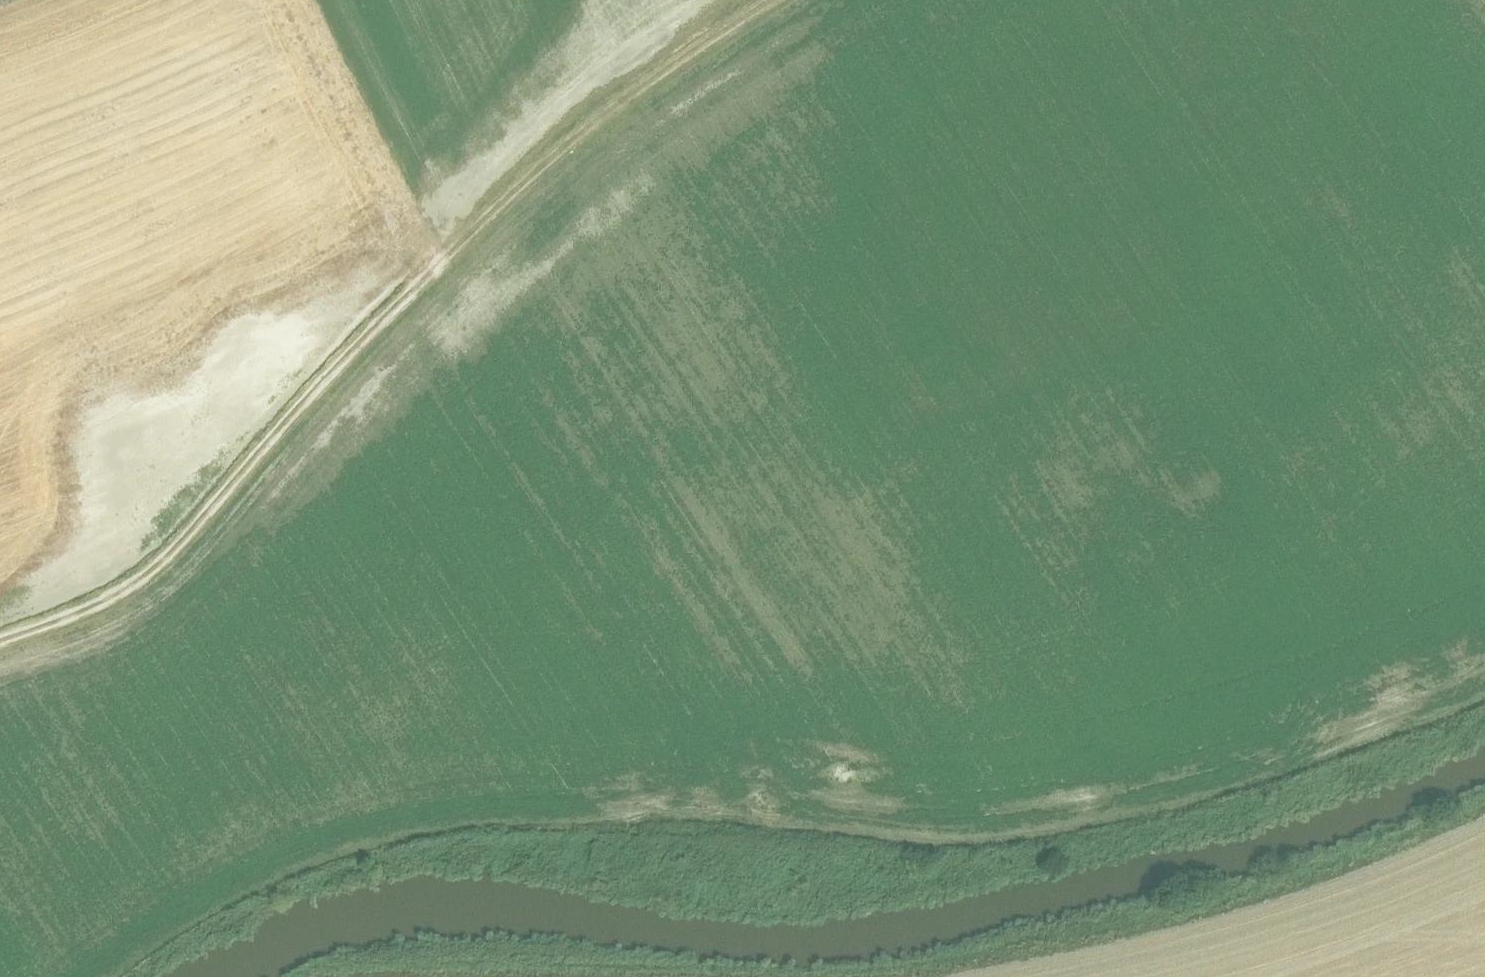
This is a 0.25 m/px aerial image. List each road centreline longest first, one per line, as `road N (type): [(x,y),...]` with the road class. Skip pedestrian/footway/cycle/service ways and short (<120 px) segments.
road 1 (track): [(0,634),(90,606),(153,566),(533,169),(686,51),(769,0)]

